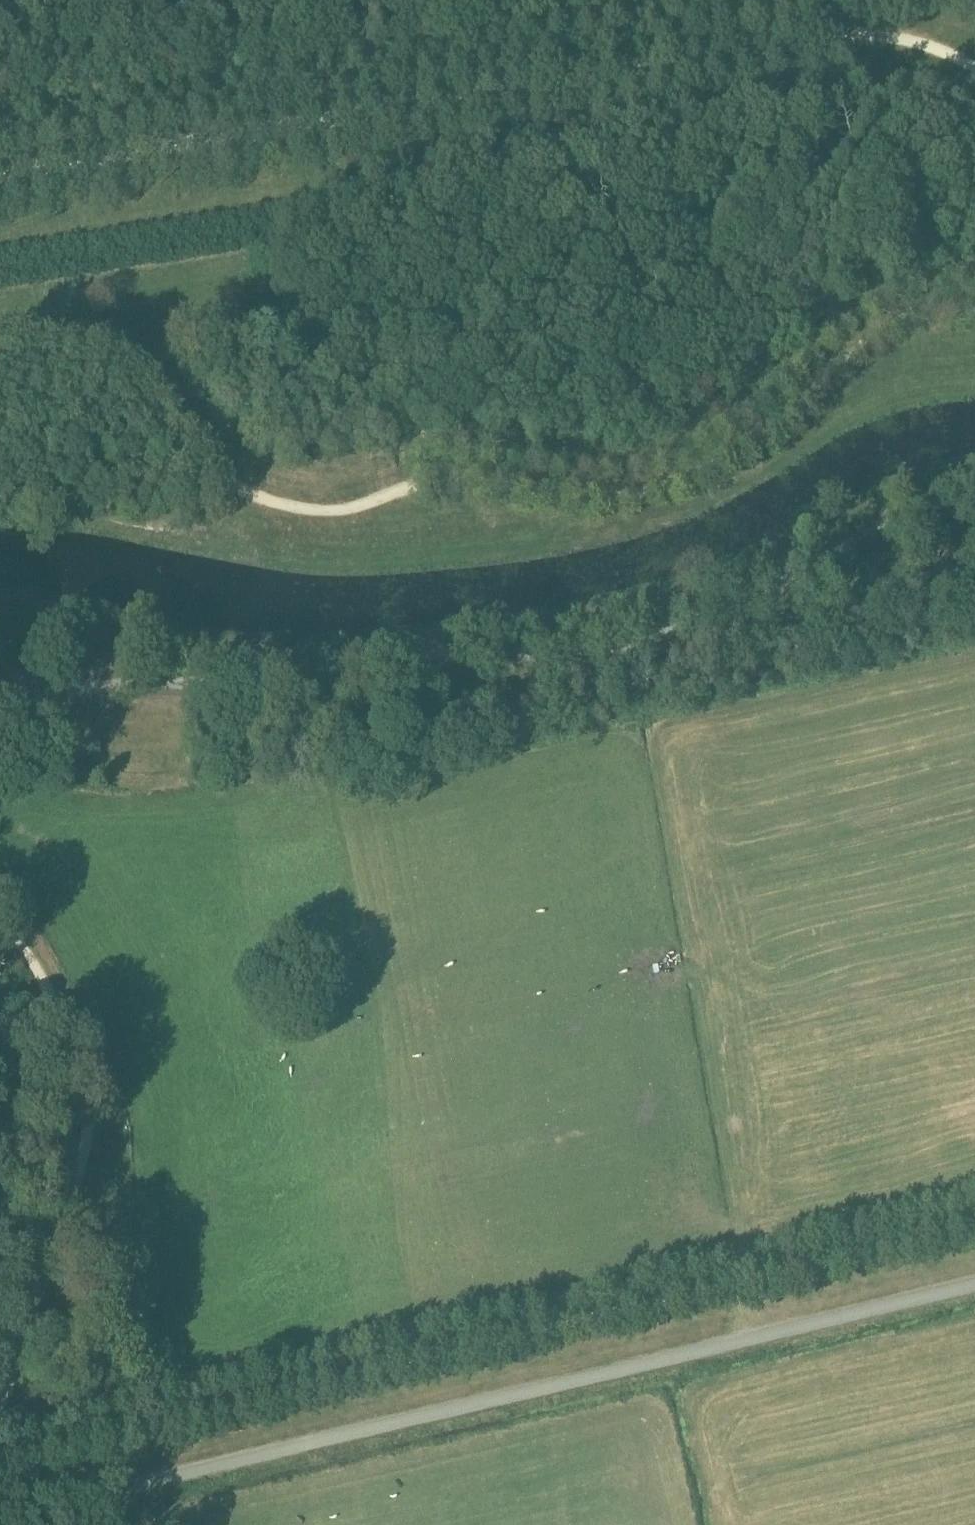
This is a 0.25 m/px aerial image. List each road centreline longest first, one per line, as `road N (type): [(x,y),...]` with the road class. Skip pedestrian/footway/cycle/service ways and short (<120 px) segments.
road 1 (track): [(0,354),(80,356),(139,381),(248,487),(291,506),(351,508),(451,472),(618,487),(697,474),(878,322),(913,309),(974,304)]
road 2 (unclassified): [(0,1517),(974,1284)]
road 3 (track): [(974,63),(885,27),(0,171)]
road 4 (track): [(0,916),(56,997),(80,1052),(89,1103),(70,1202),(0,1402)]

